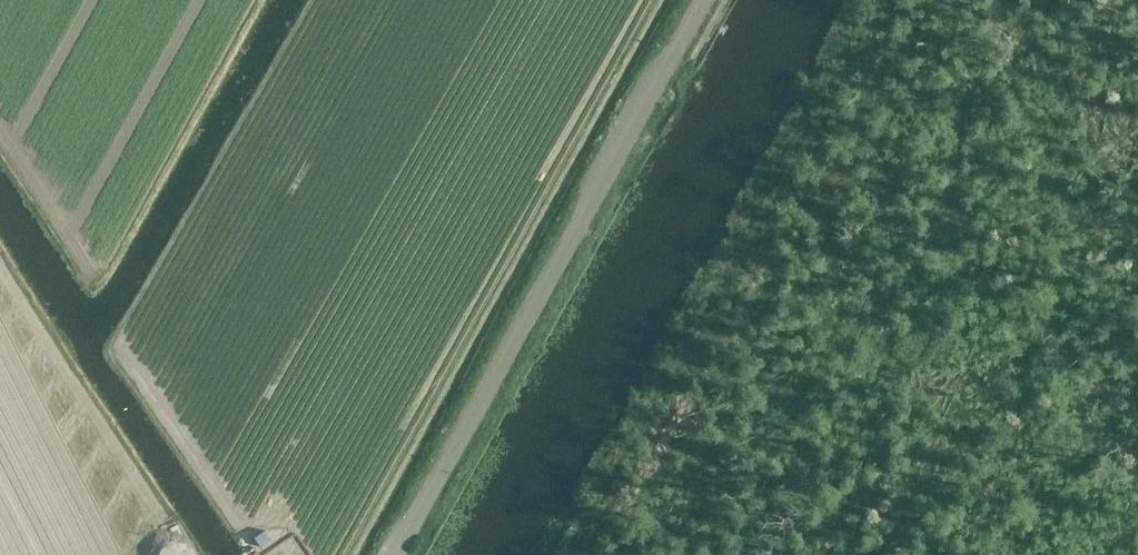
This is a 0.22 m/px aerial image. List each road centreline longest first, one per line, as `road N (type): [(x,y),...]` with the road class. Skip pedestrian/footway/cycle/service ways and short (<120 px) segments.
road 1 (residential): [(391,554),(703,0)]

